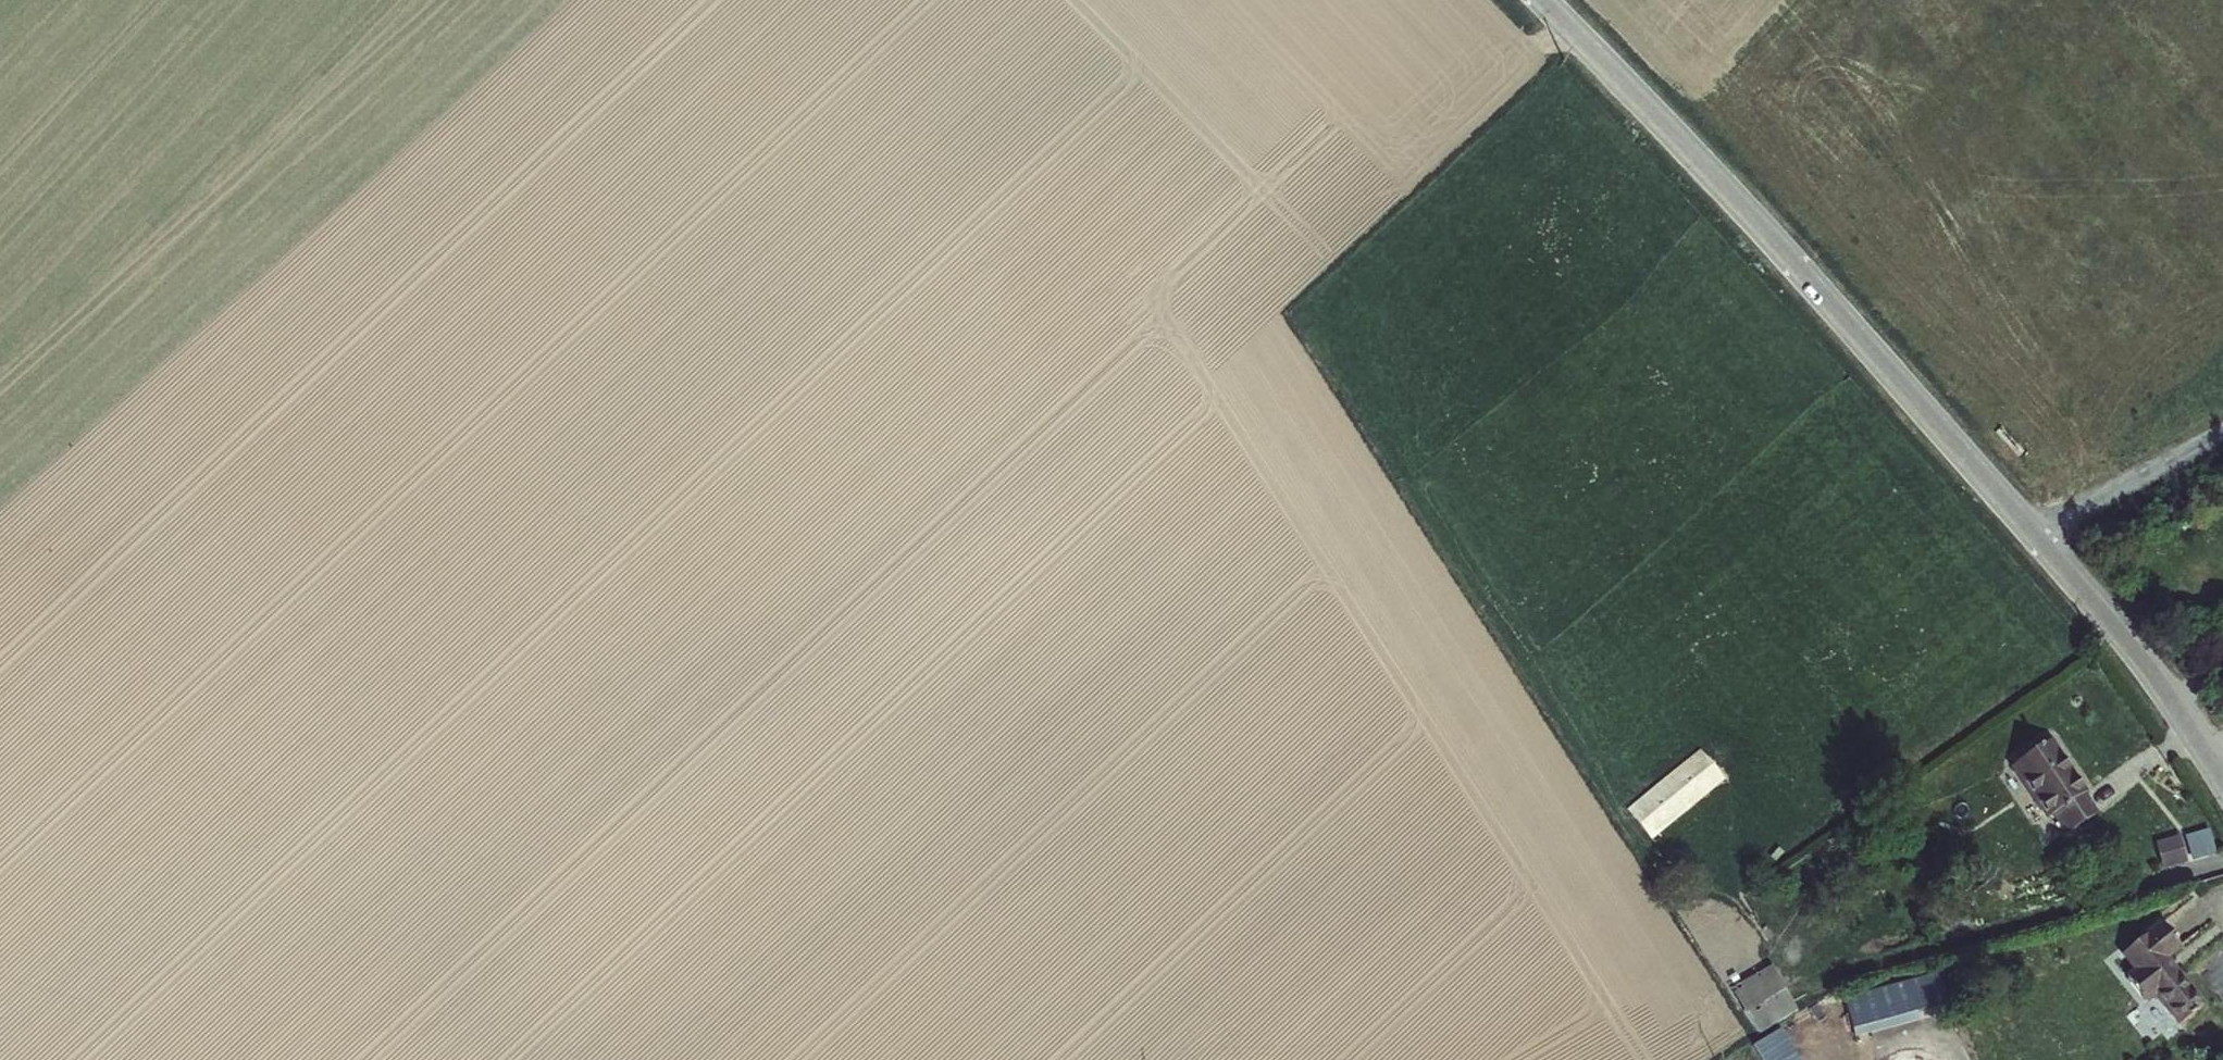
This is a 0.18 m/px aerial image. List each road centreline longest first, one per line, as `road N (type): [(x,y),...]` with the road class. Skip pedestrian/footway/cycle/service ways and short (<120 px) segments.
road 1 (tertiary): [(2222,780),(2147,665),(2038,539),(1692,154),(1540,0)]

